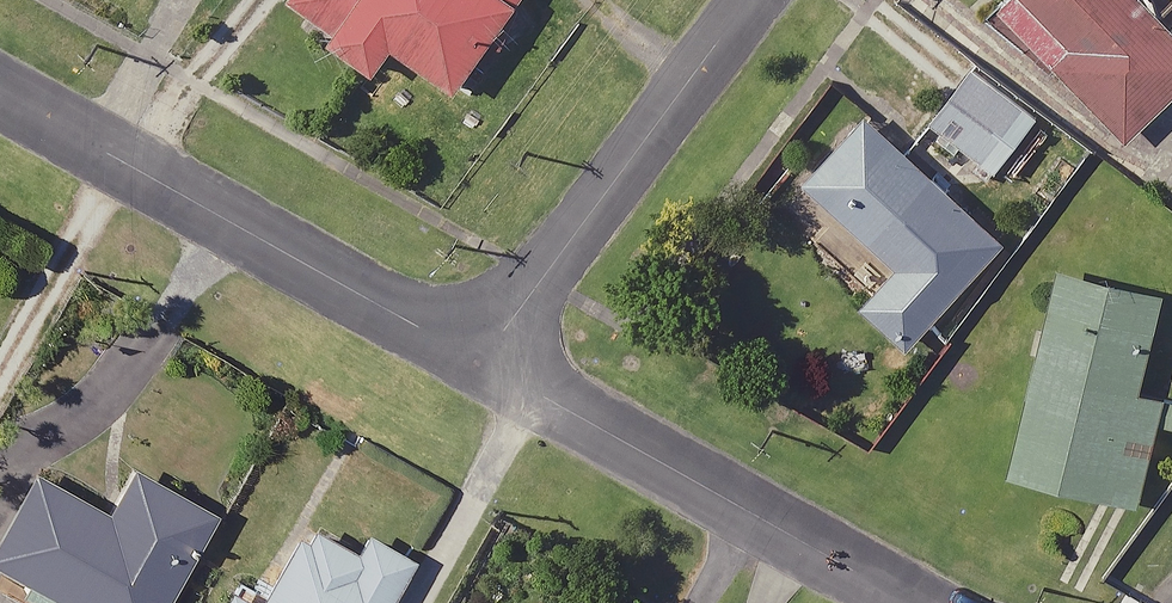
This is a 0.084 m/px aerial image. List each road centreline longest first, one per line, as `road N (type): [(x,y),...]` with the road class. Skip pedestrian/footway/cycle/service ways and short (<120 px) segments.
road 1 (residential): [(0,90),(486,358)]
road 2 (residential): [(486,358),(916,602)]
road 3 (residential): [(754,0),(486,358)]

